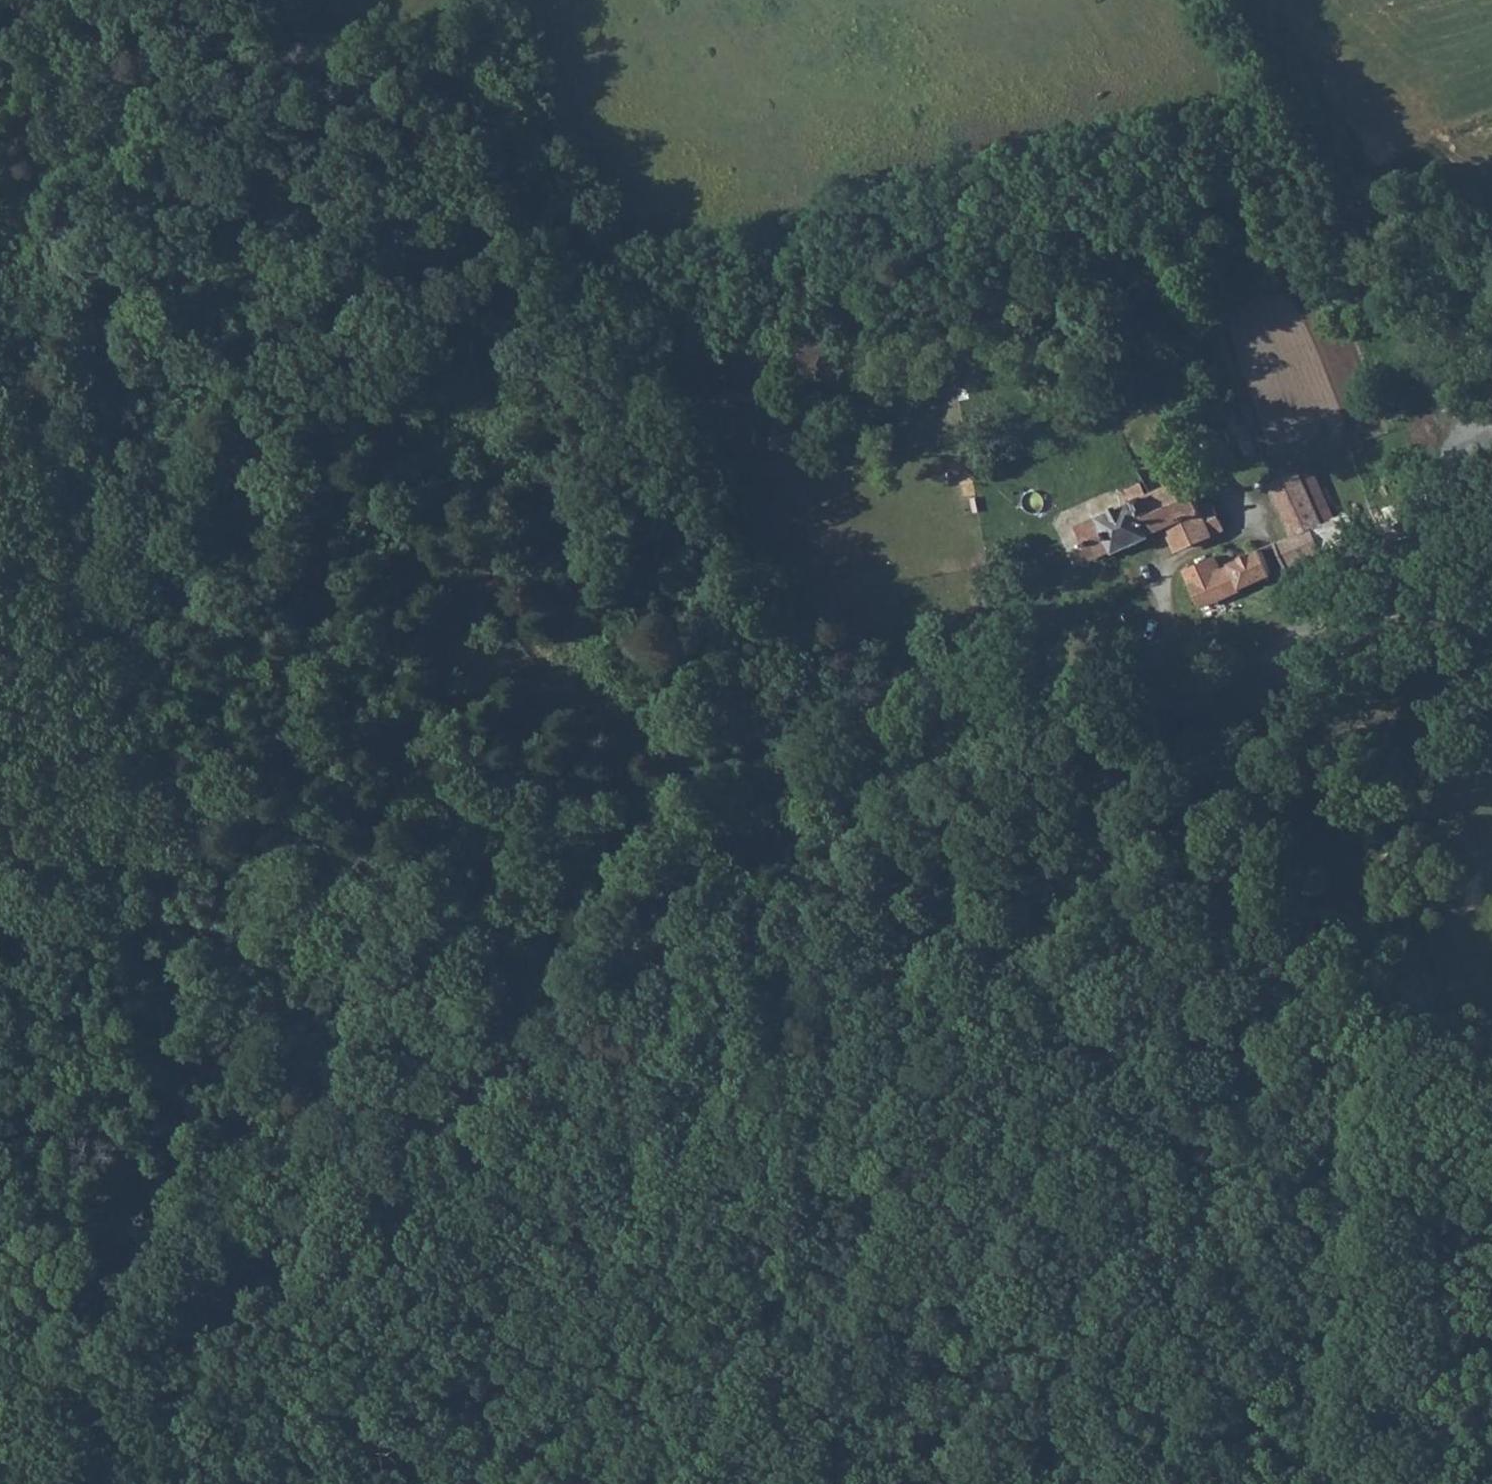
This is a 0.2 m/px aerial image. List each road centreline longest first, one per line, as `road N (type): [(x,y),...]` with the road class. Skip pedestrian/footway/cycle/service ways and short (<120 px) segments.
road 1 (track): [(1491,607),(1263,629)]
road 2 (track): [(178,743),(0,755)]

